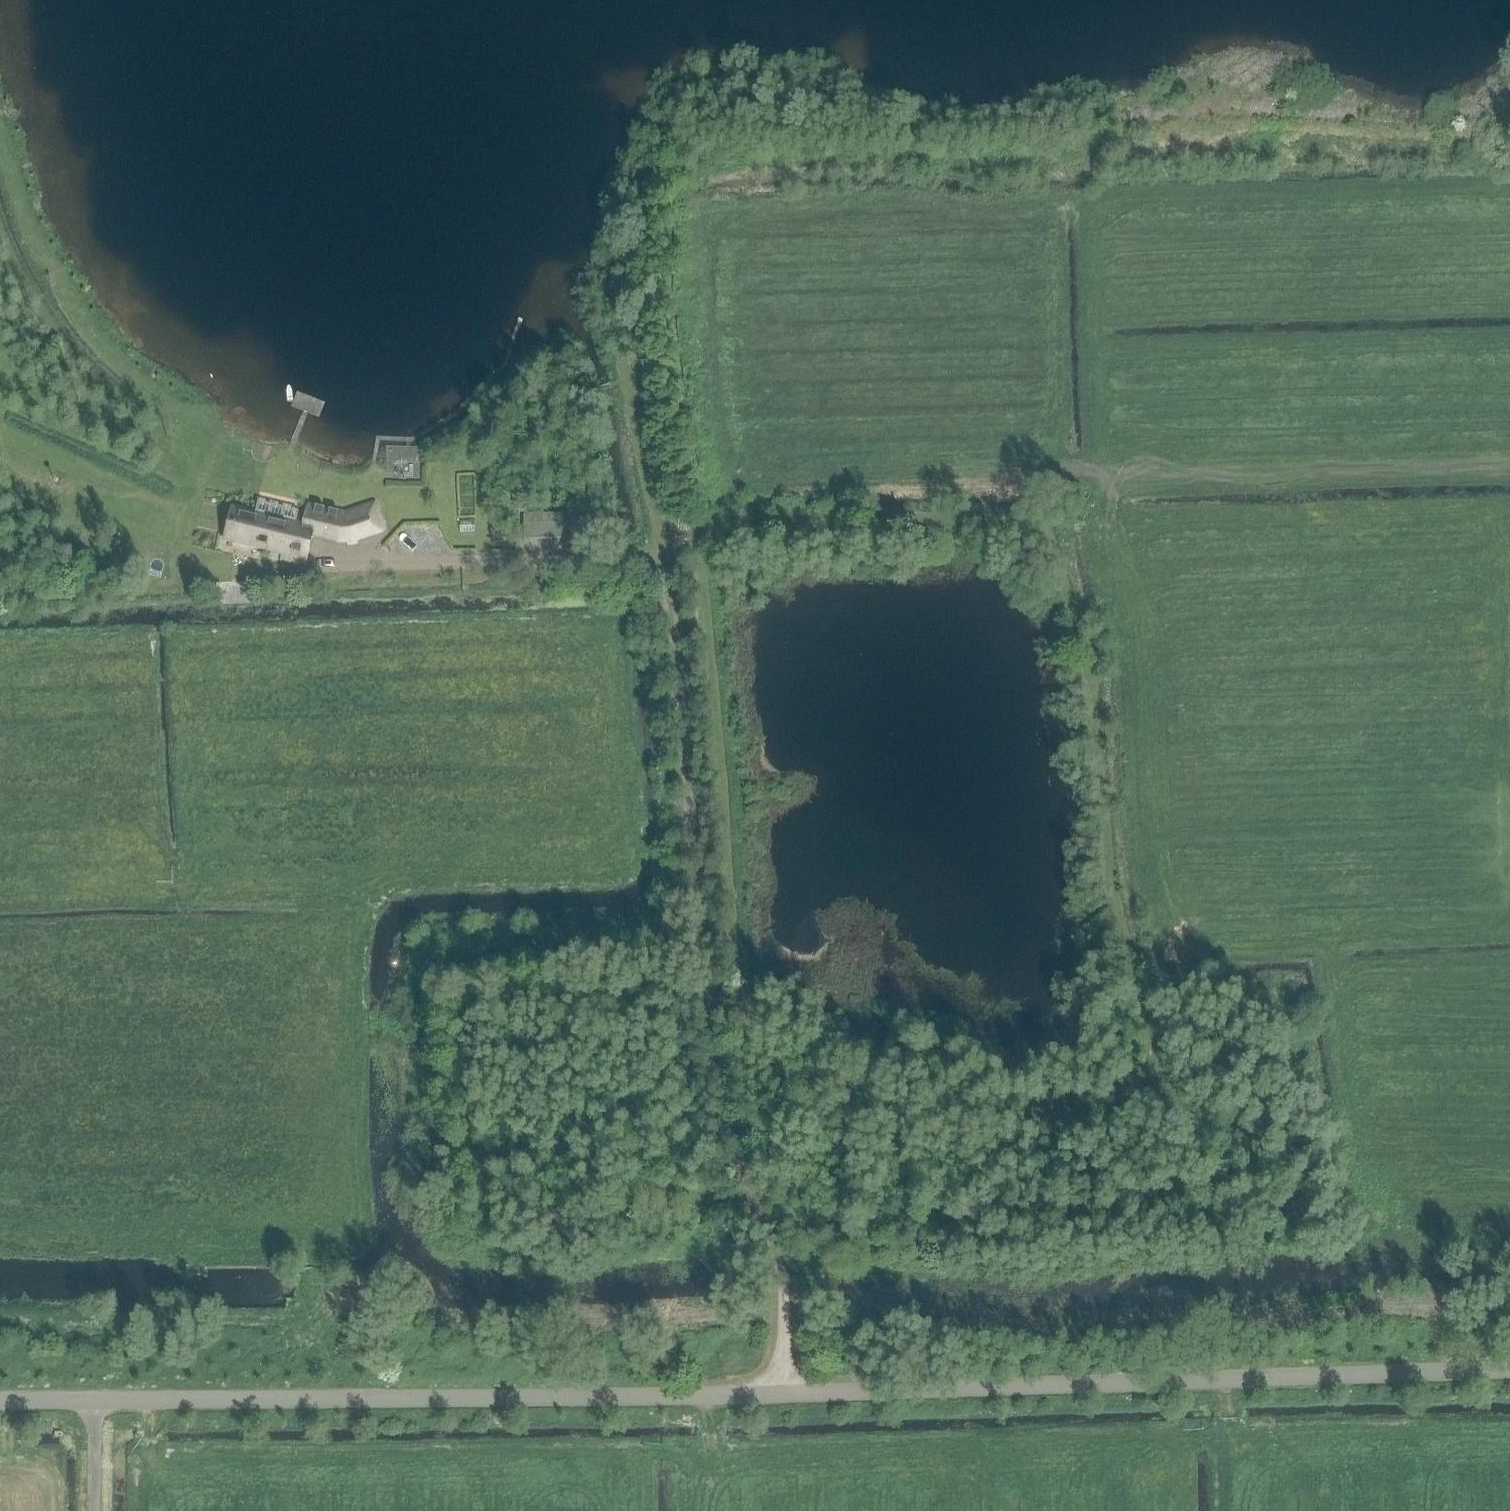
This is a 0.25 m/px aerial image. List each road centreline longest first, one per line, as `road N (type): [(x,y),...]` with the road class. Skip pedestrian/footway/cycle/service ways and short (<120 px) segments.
road 1 (tertiary): [(0,1399),(584,1398),(1509,1371)]

